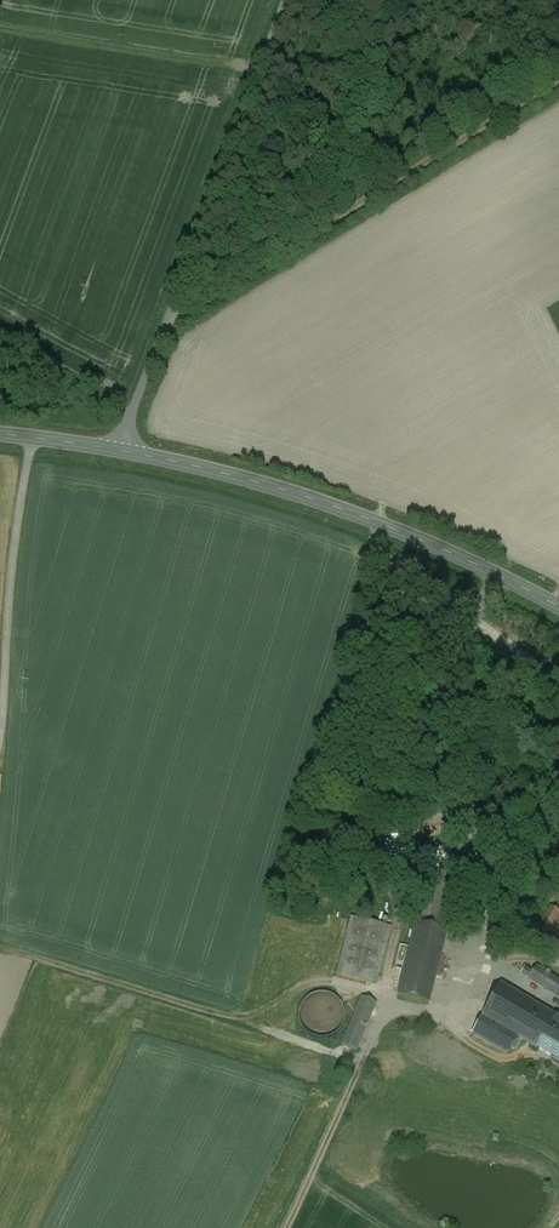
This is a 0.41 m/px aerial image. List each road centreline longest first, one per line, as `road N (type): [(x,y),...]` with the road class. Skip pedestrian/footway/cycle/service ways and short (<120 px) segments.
road 1 (unclassified): [(285,0),(122,452)]
road 2 (tertiary): [(122,452),(315,501),(452,554),(558,608)]
road 3 (track): [(558,80),(169,317)]
road 4 (track): [(284,1227),(367,1057)]
road 5 (tertiary): [(0,435),(122,452)]

